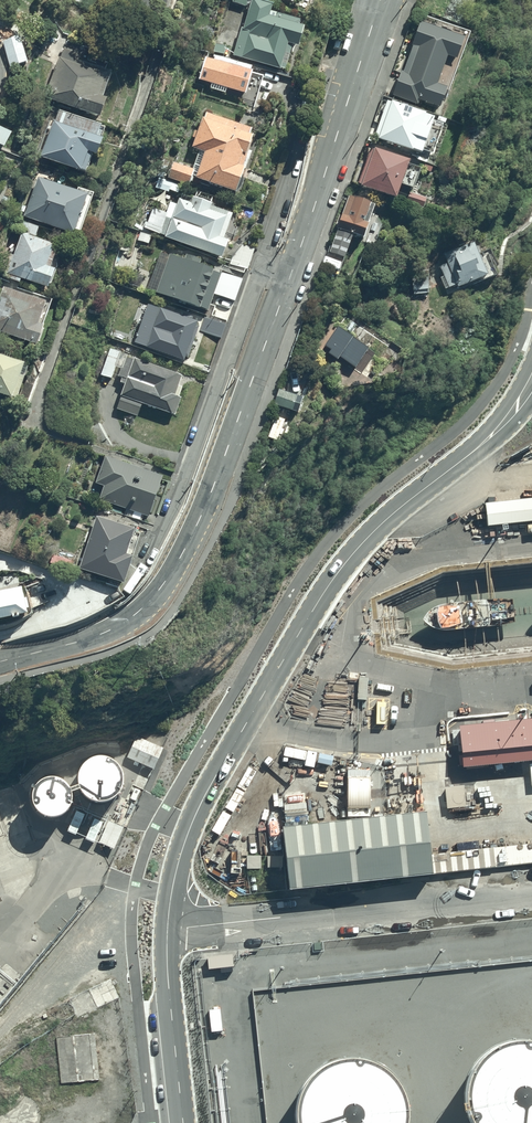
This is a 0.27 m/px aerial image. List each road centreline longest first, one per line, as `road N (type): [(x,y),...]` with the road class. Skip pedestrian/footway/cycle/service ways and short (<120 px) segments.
road 1 (secondary): [(382,0),(289,280),(181,558),(140,611),(114,629),(0,662)]
road 2 (unclassified): [(531,380),(494,429),(341,567),(192,822),(167,926)]
road 3 (unclassified): [(167,926),(531,893)]
road 4 (unclassified): [(167,926),(184,1122)]

